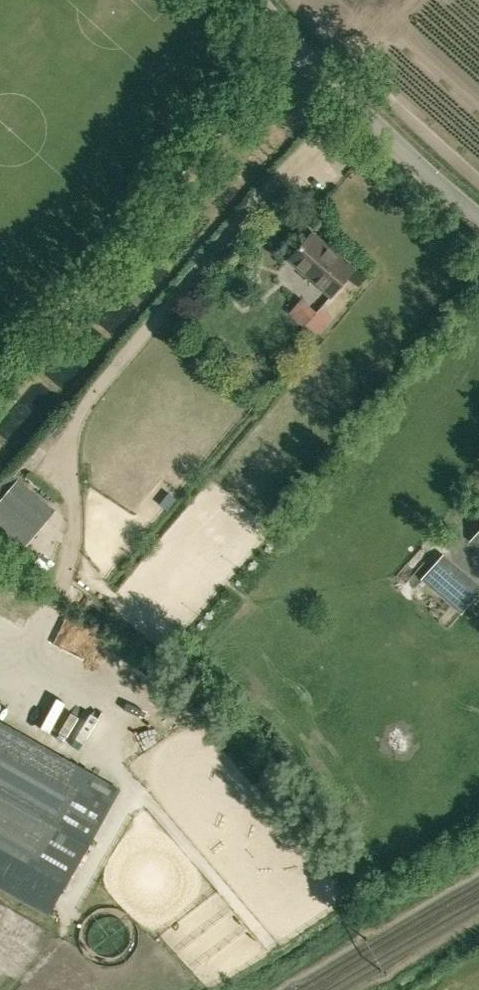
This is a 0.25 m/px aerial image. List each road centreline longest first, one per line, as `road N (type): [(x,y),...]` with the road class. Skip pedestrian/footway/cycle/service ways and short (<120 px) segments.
road 1 (unclassified): [(478,221),(347,106),(250,0)]

